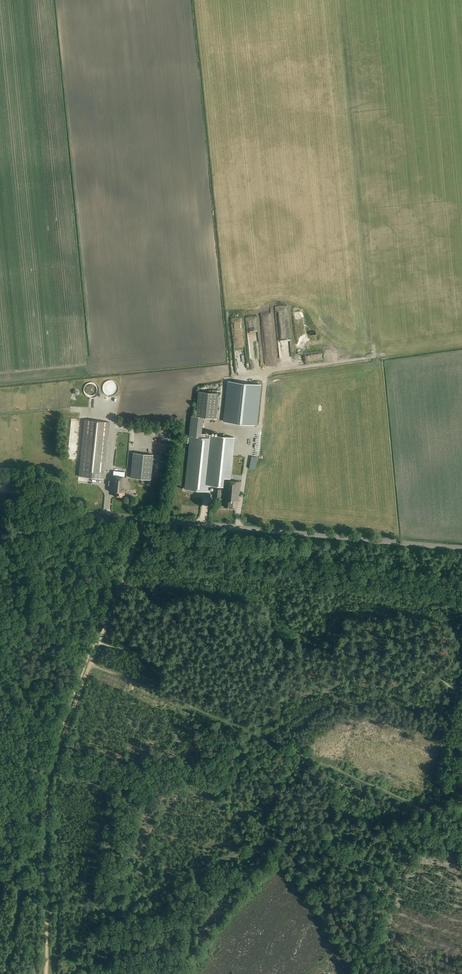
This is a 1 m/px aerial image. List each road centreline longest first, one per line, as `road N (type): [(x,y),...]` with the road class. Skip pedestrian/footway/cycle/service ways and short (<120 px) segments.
road 1 (track): [(46,896),(114,908),(276,841),(360,937),(375,923),(429,811)]
road 2 (tertiary): [(461,548),(89,514),(0,539)]
road 3 (track): [(429,811),(90,664)]
road 4 (track): [(90,664),(51,770),(46,896)]
road 5 (track): [(92,658),(145,518)]
road 6 (track): [(459,686),(429,811)]

